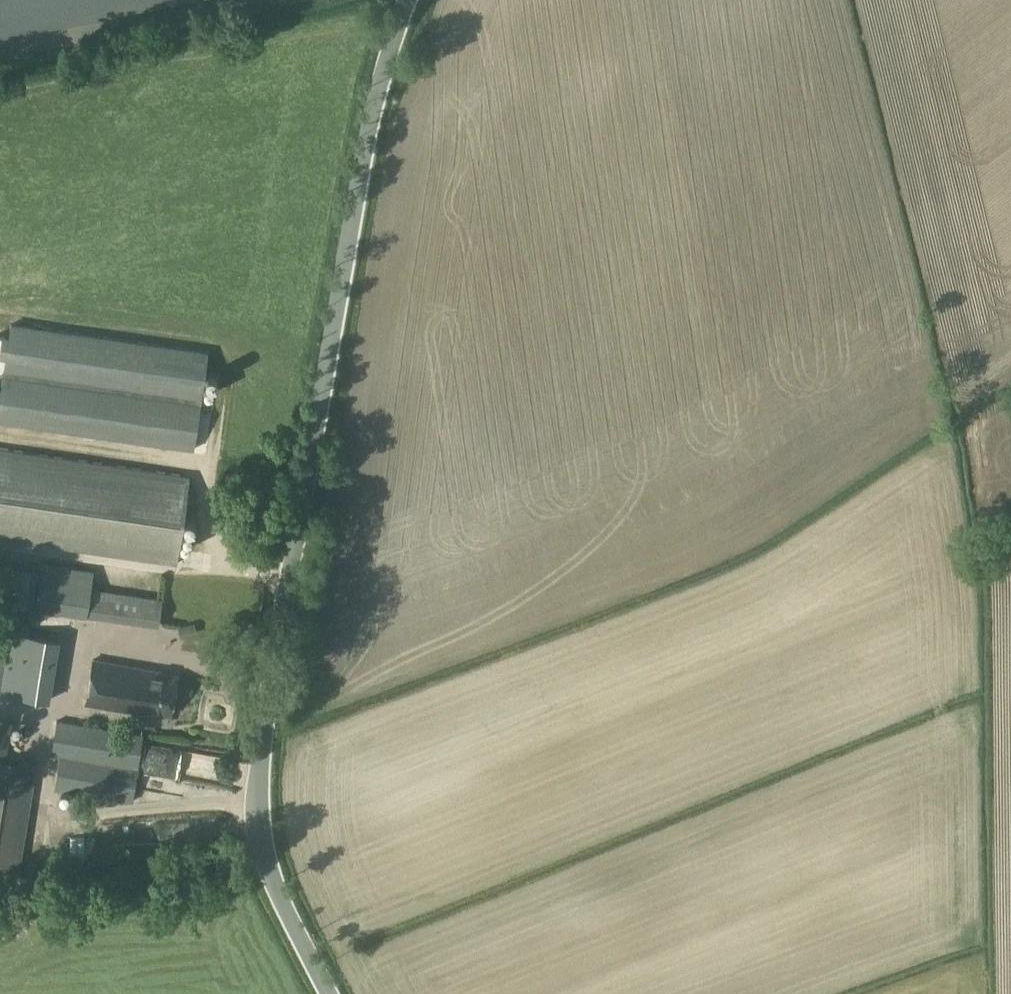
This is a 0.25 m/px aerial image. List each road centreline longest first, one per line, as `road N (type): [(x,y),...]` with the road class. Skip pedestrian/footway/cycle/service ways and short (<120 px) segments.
road 1 (unclassified): [(330,993),(282,902),(262,841),(257,791),(379,73),(410,0)]

